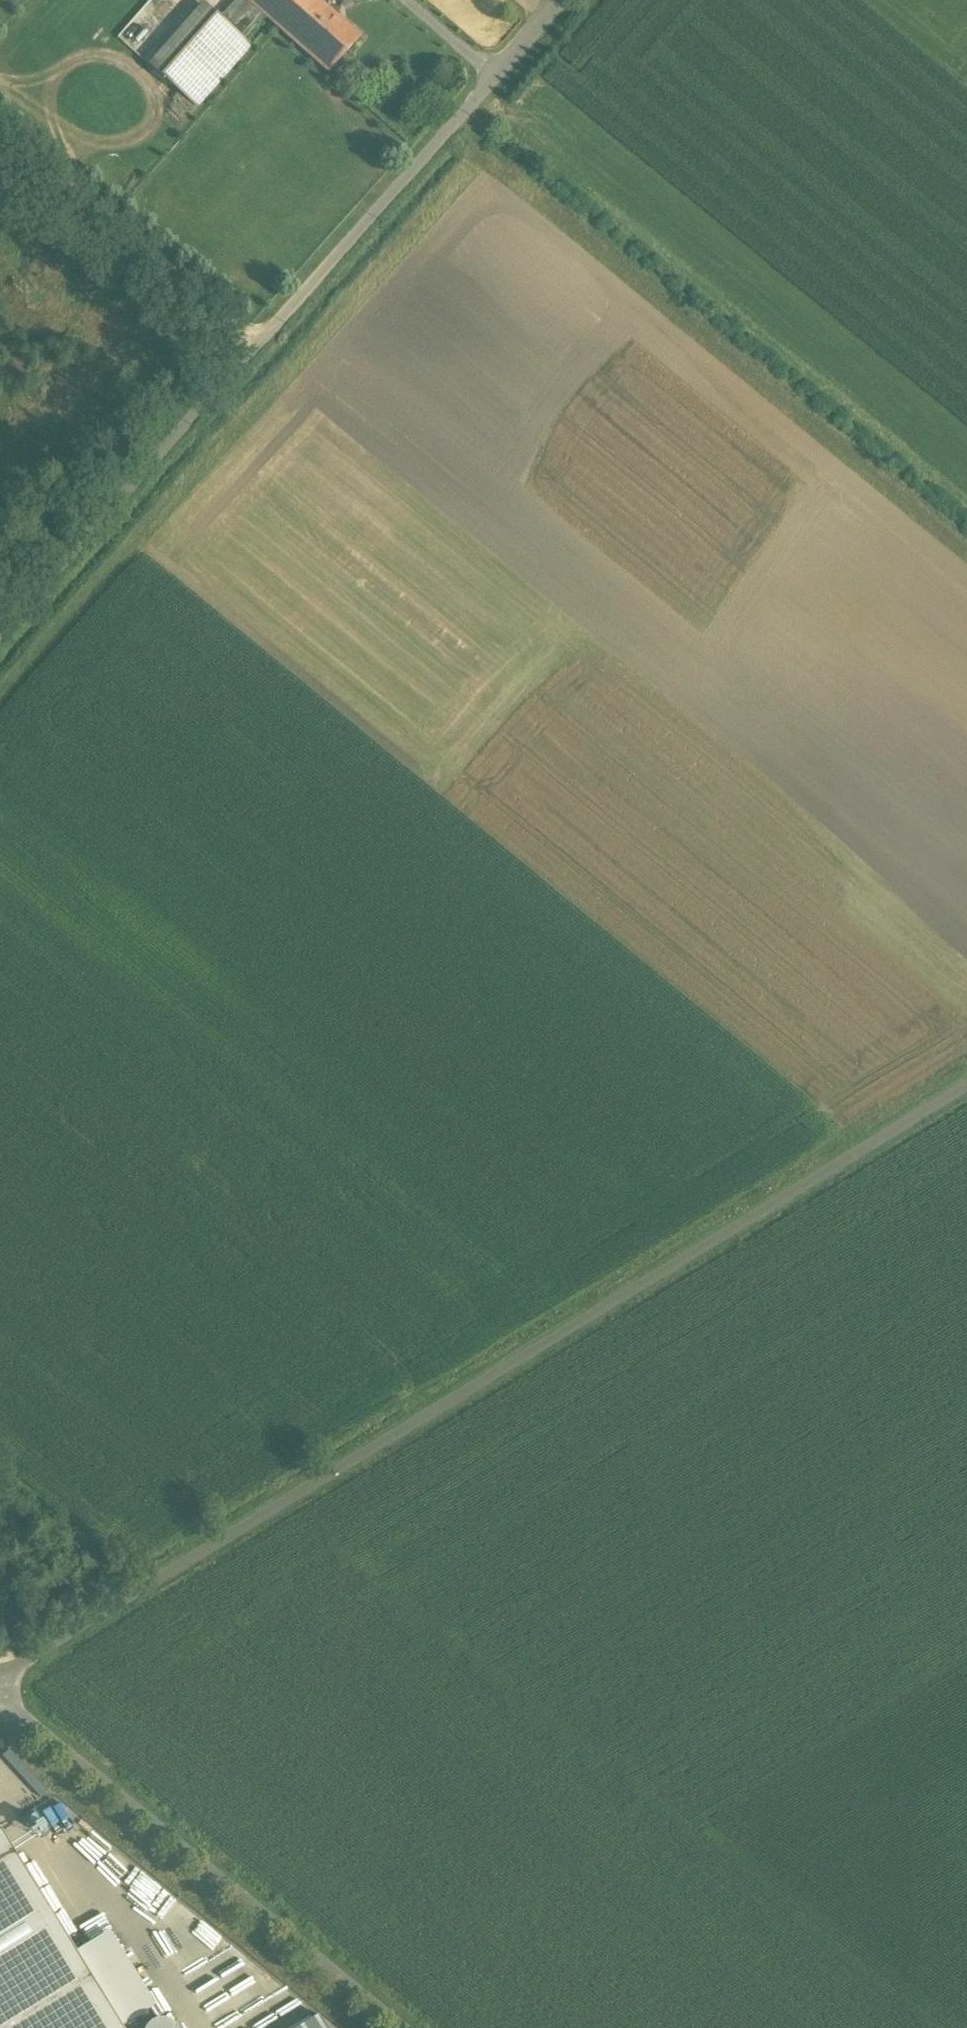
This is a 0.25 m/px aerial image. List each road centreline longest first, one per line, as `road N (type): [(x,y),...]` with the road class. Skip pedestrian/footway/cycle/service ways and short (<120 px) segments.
road 1 (unclassified): [(0,1680),(966,1090)]
road 2 (unclassified): [(0,646),(575,0)]
road 3 (residential): [(403,2027),(0,1700)]

